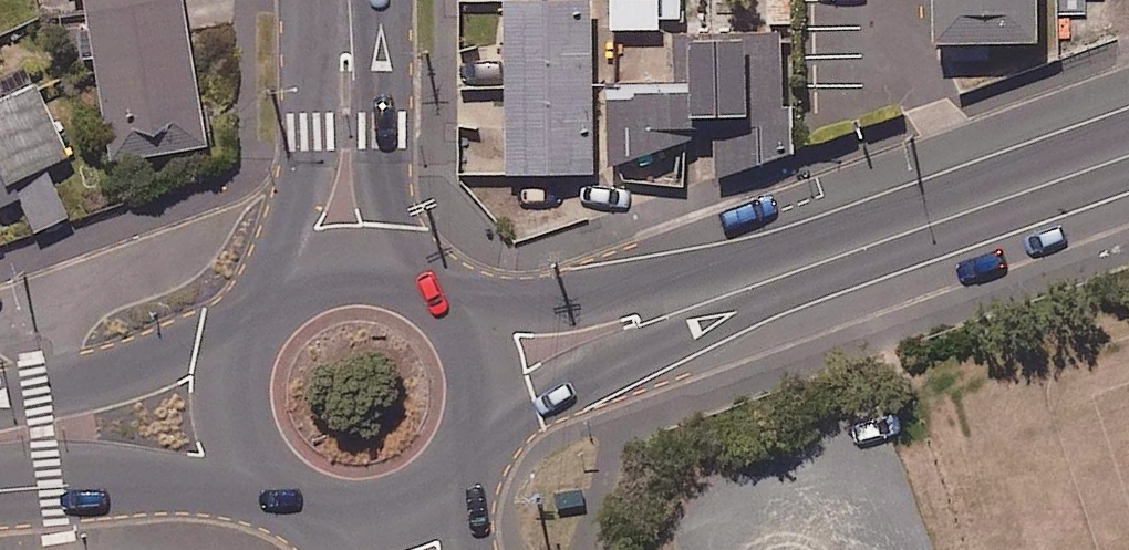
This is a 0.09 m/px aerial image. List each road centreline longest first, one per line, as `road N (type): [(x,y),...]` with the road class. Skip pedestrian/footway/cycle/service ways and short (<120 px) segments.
road 1 (tertiary): [(1128,155),(625,334),(481,357)]
road 2 (tertiary): [(361,270),(345,219),(343,0)]
road 3 (tertiary): [(0,436),(188,414),(252,433)]
road 4 (tertiary): [(252,433),(245,398),(257,337),(300,289),(361,270)]
road 5 (tertiary): [(481,357),(485,397),(476,436),(455,469),(424,494),(387,508)]
road 6 (tertiary): [(387,508),(345,508),(306,495),(274,468),(252,433)]
road 7 (tertiary): [(361,270),(429,288),(468,328),(481,357)]

